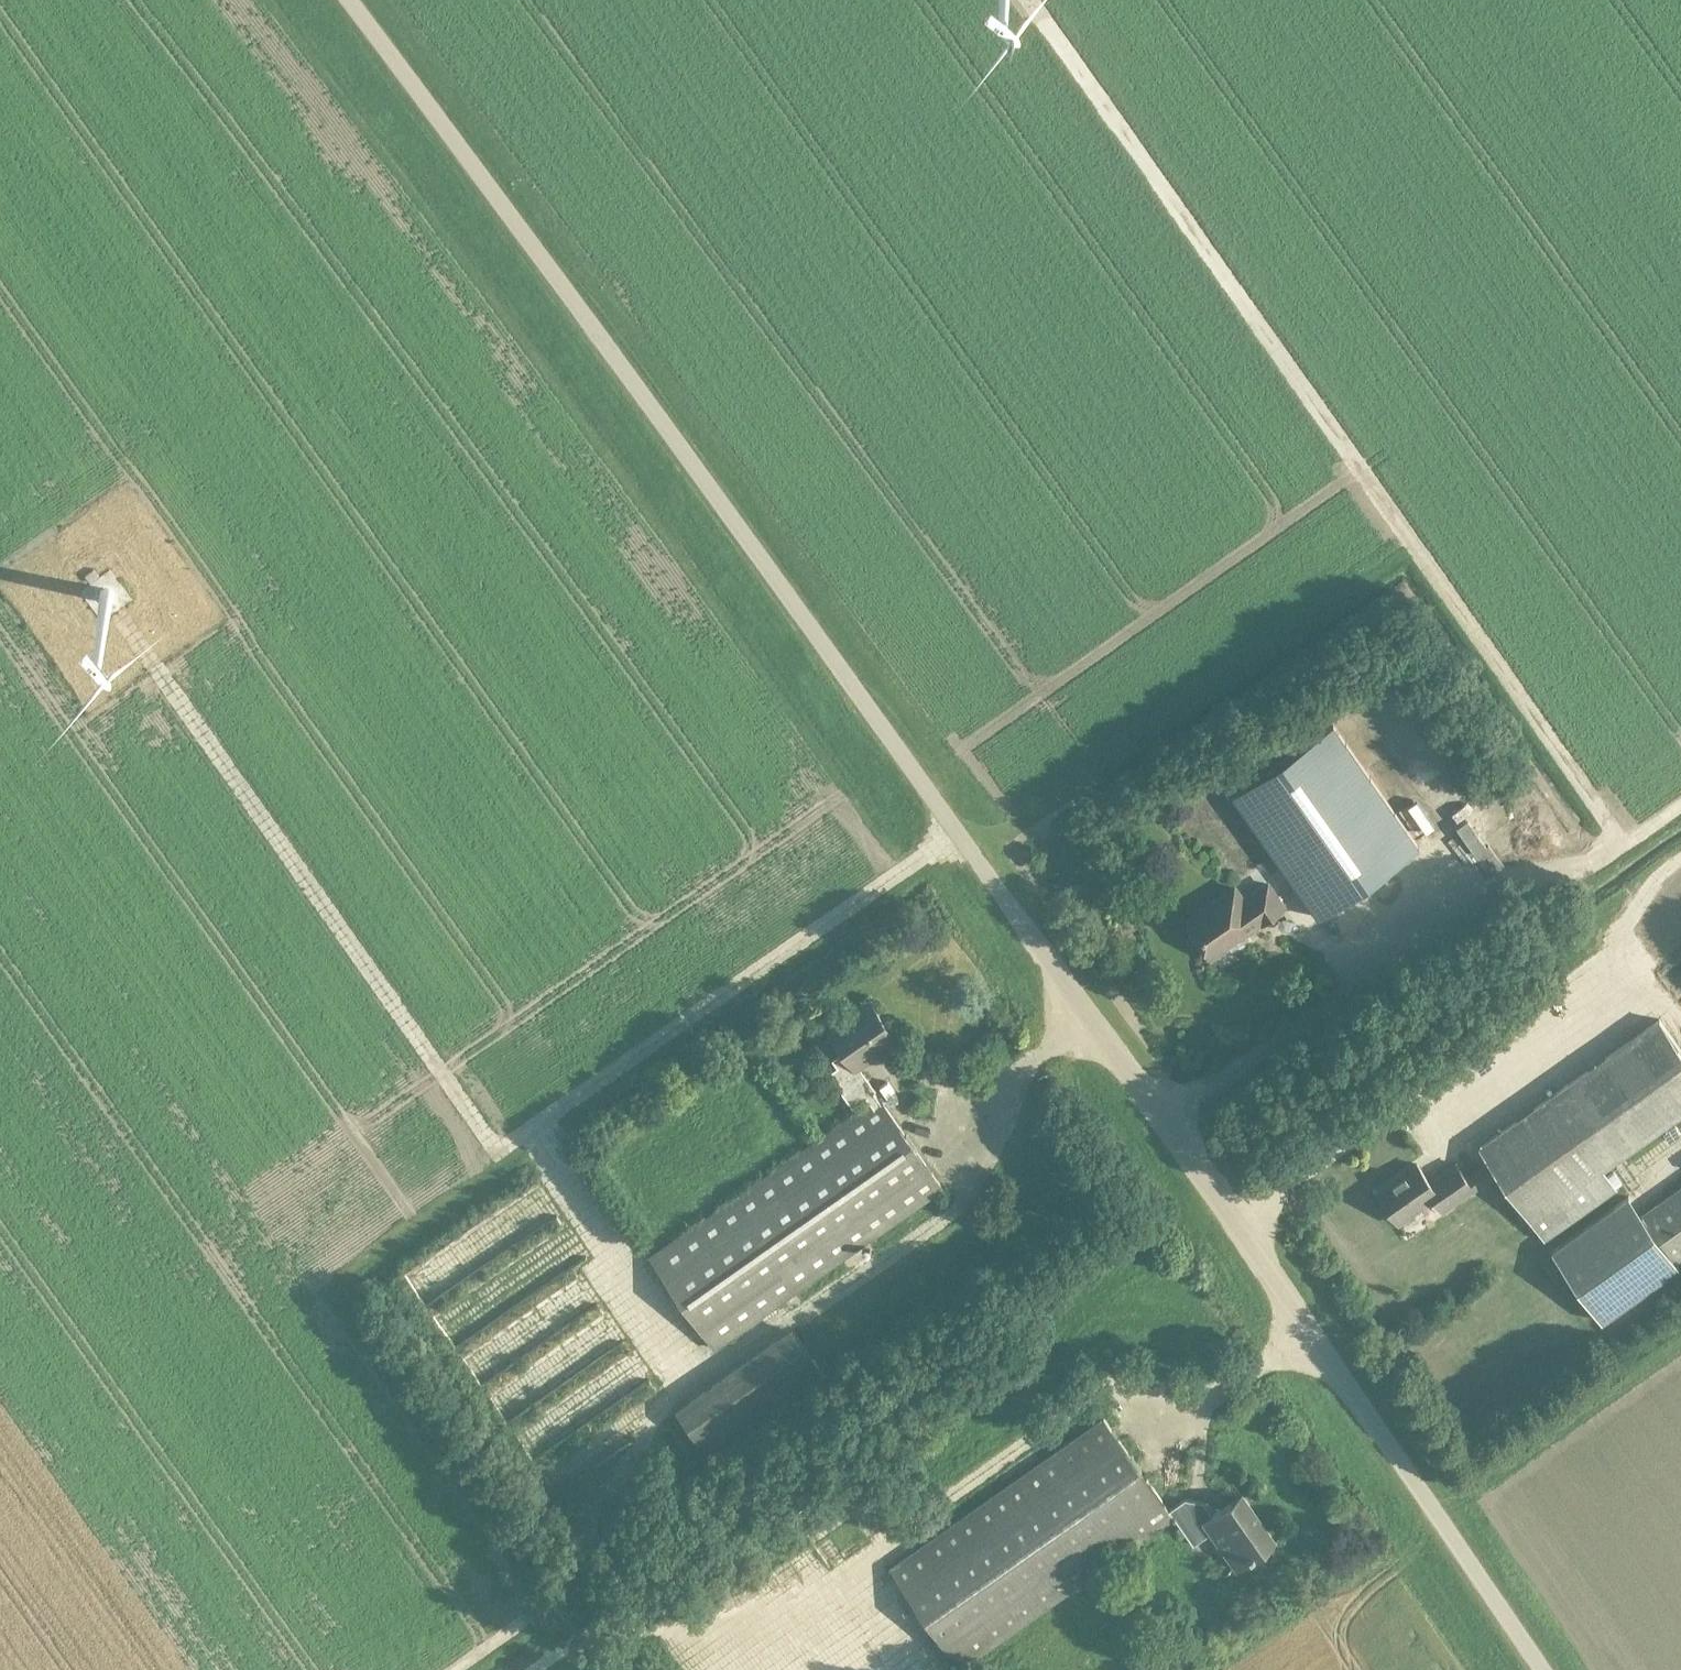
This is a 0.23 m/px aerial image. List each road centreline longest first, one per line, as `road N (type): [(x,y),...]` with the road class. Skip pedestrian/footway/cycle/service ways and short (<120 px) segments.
road 1 (unclassified): [(1542,1669),(612,348),(348,0)]
road 2 (track): [(555,1600),(455,1669)]

